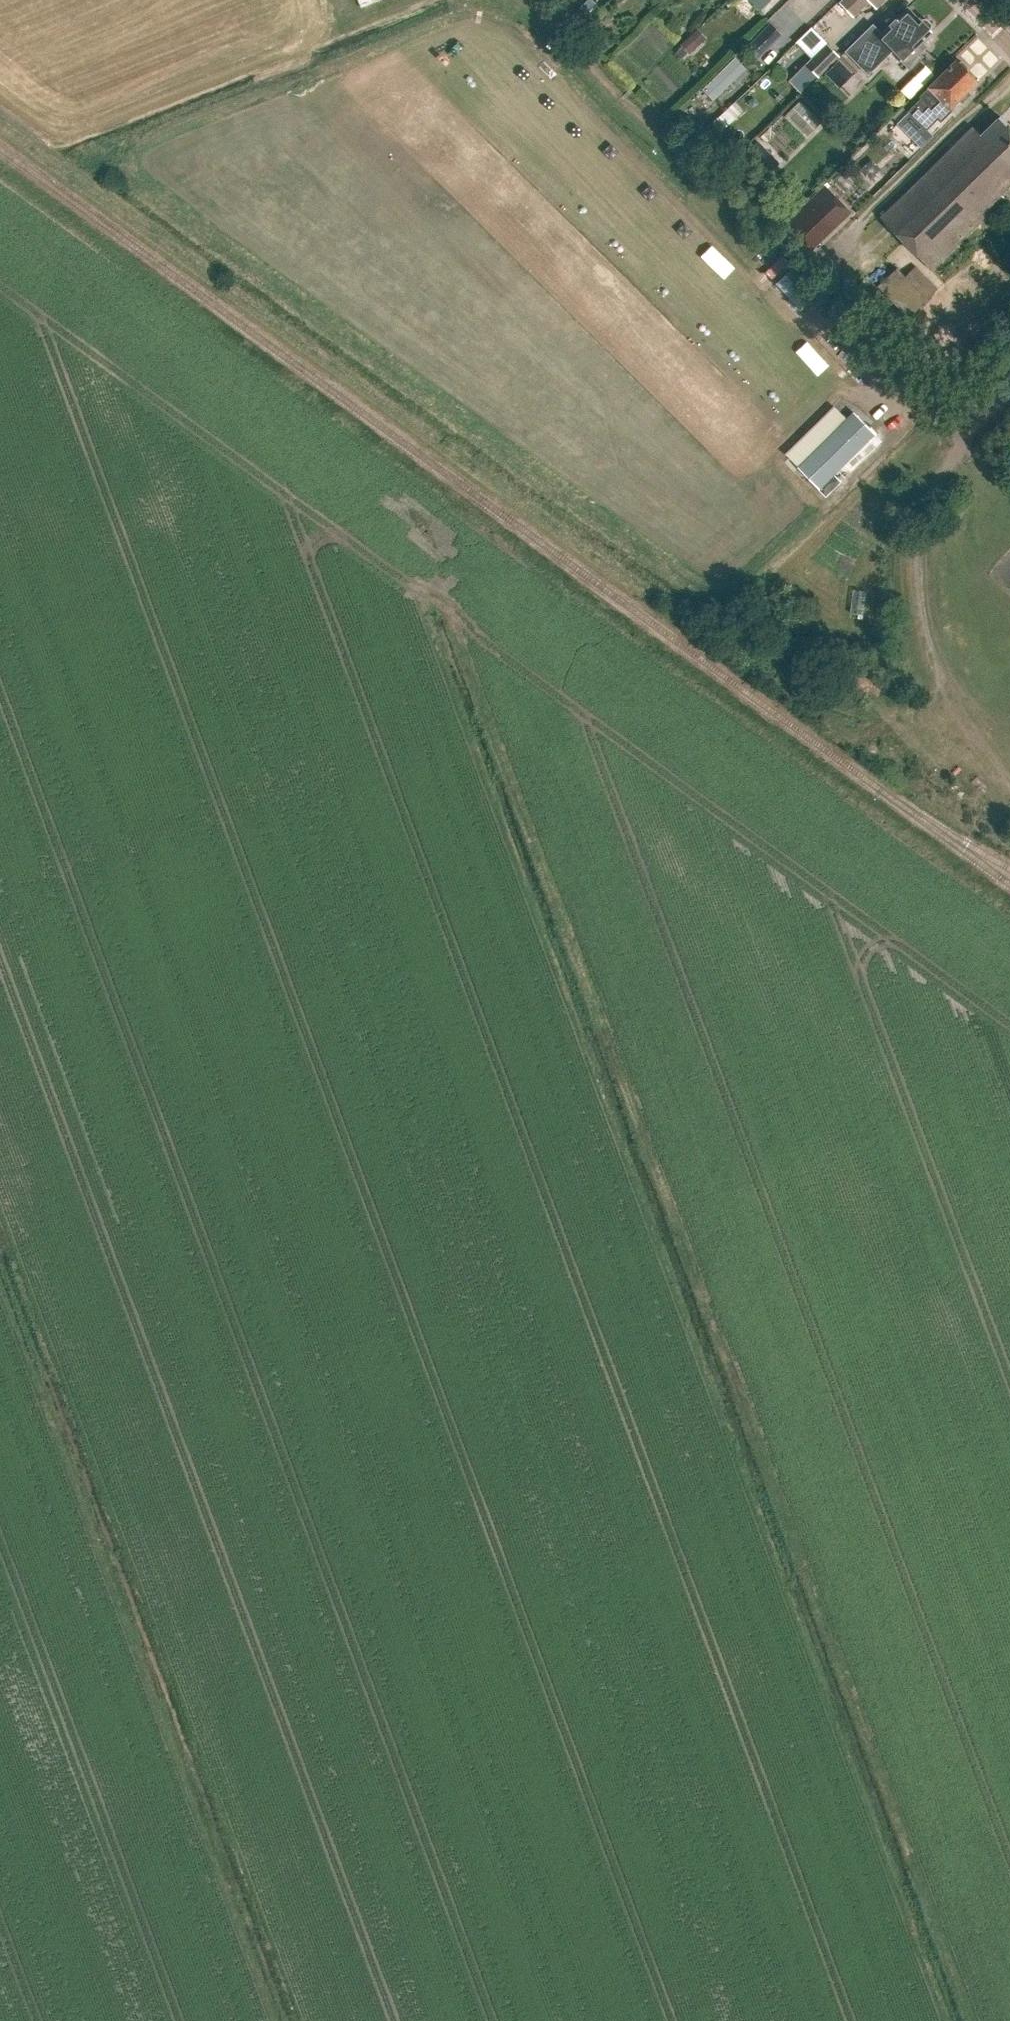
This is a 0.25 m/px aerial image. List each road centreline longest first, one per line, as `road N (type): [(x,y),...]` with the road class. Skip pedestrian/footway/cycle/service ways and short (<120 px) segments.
road 1 (track): [(947,411),(957,445),(917,559),(919,605),(927,645),(968,728),(997,765)]

